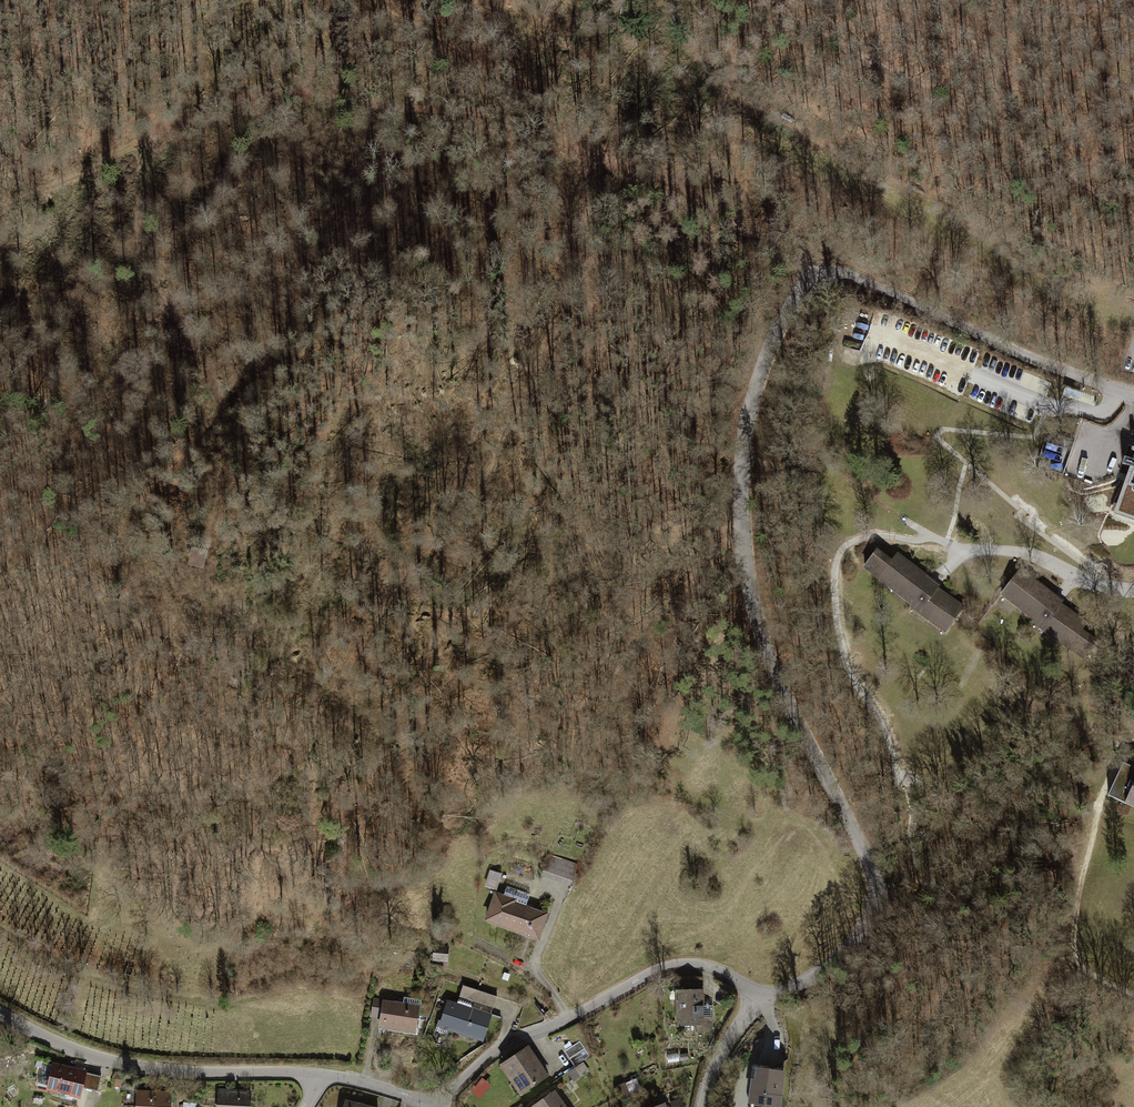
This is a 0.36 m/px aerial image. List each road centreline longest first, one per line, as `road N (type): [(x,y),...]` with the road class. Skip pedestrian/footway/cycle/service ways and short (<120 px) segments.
road 1 (residential): [(761,1004),(843,940),(873,905),(876,887),(785,700),(764,625),(747,509),(783,318),(811,273),(1058,378),(1133,396)]
road 2 (track): [(0,787),(186,804),(269,776),(345,676),(403,577),(477,496),(560,351),(569,306),(559,228),(595,158)]
road 3 (track): [(678,183),(595,158),(504,117),(343,94),(289,91),(249,99),(150,136)]
road 4 (residential): [(444,1106),(512,1041),(582,1018),(674,969),(712,969),(740,981),(761,1004)]
road 5 (residential): [(324,1078),(113,1065),(0,1014)]
road 6 (track): [(150,136),(0,212)]
road 7 (track): [(811,273),(784,244),(722,217),(678,183)]

